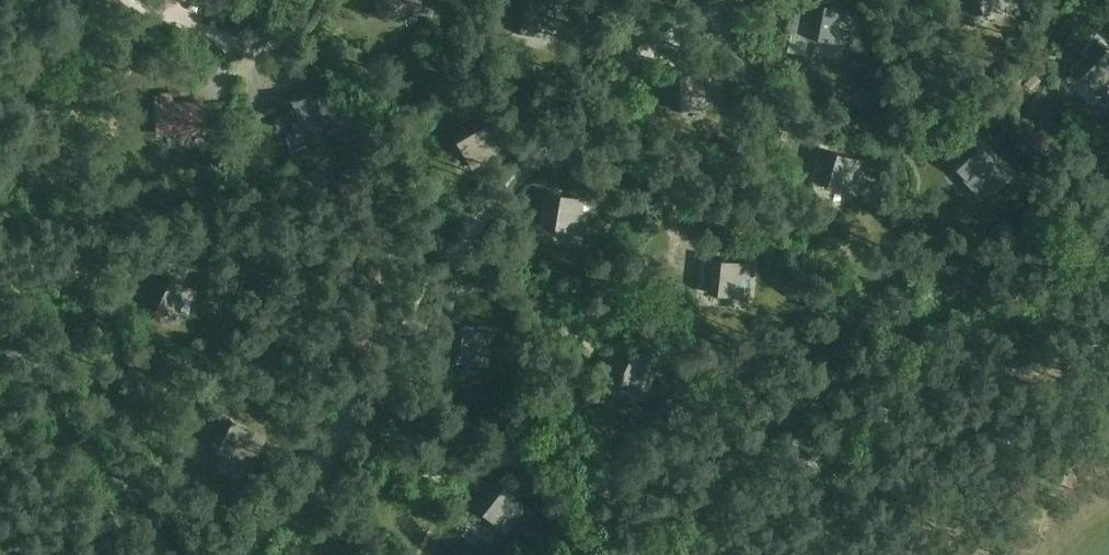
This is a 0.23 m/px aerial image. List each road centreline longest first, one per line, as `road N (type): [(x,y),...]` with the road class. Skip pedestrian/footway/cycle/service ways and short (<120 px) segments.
road 1 (unclassified): [(162,554),(0,325)]

